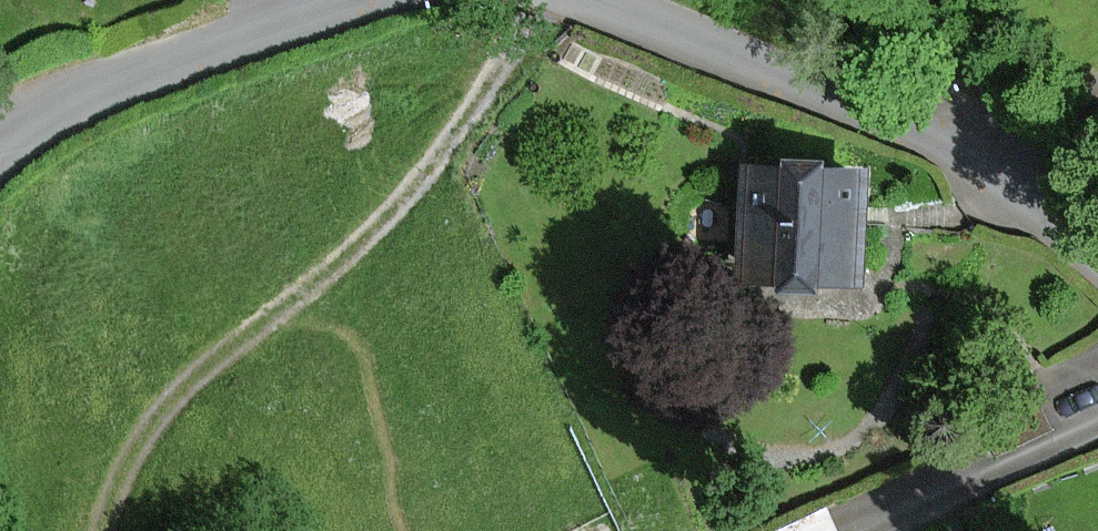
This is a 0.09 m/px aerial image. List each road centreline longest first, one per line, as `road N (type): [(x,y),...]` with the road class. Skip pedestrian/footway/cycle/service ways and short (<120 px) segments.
road 1 (track): [(110,530),(144,442),(190,384),(303,296),(406,196),(476,105),(537,0)]
road 2 (residential): [(1003,185),(923,130),(603,0)]
road 3 (residential): [(324,0),(177,48),(85,91),(0,148)]
road 4 (residential): [(1003,185),(1016,130),(944,0)]
road 5 (residential): [(1097,264),(1003,185)]

